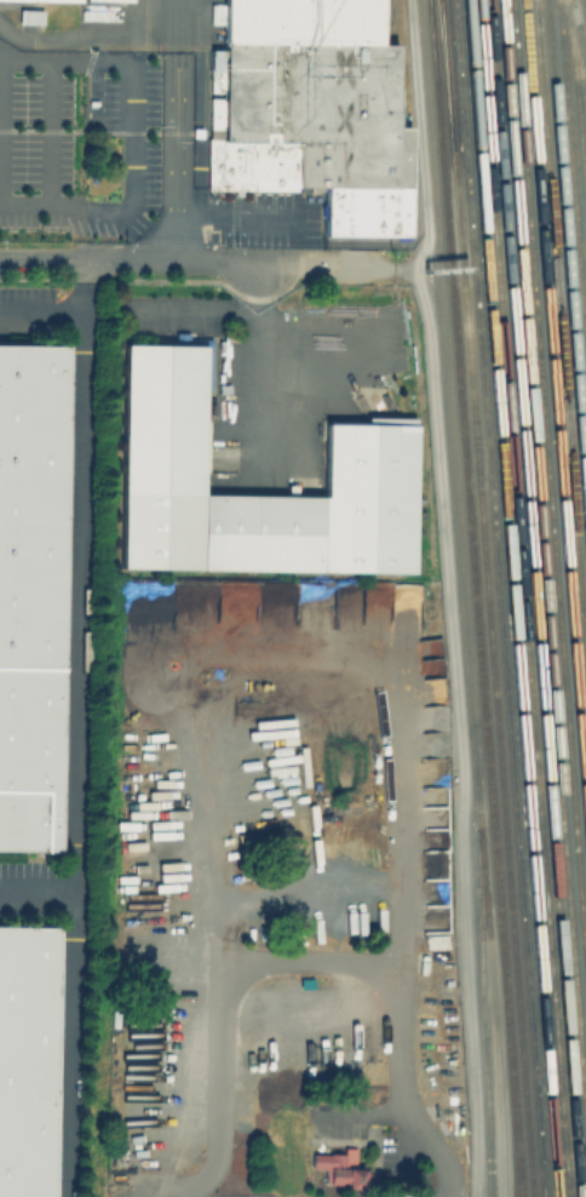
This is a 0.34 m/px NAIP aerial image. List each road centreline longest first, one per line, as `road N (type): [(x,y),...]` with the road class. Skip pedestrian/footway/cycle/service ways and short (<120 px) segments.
road 1 (residential): [(255,271),(212,260),(0,256)]

